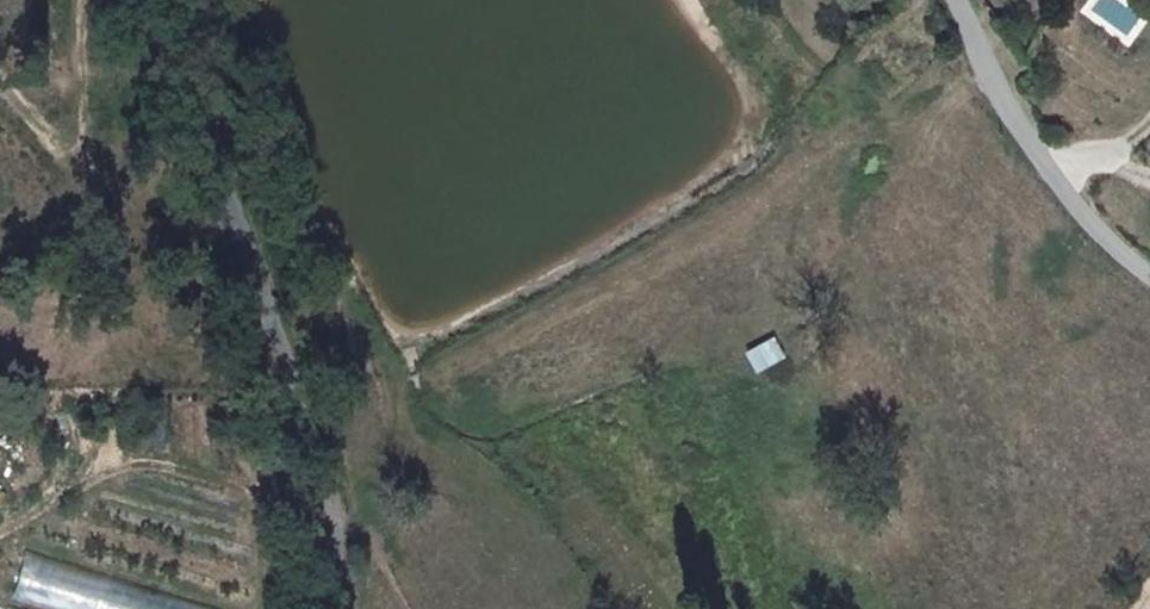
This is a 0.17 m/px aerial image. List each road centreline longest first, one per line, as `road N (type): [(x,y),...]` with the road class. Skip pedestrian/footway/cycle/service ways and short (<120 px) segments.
road 1 (unclassified): [(164,0),(336,530),(336,608)]
road 2 (unclassified): [(960,0),(1054,174),(1128,264),(1149,277)]

